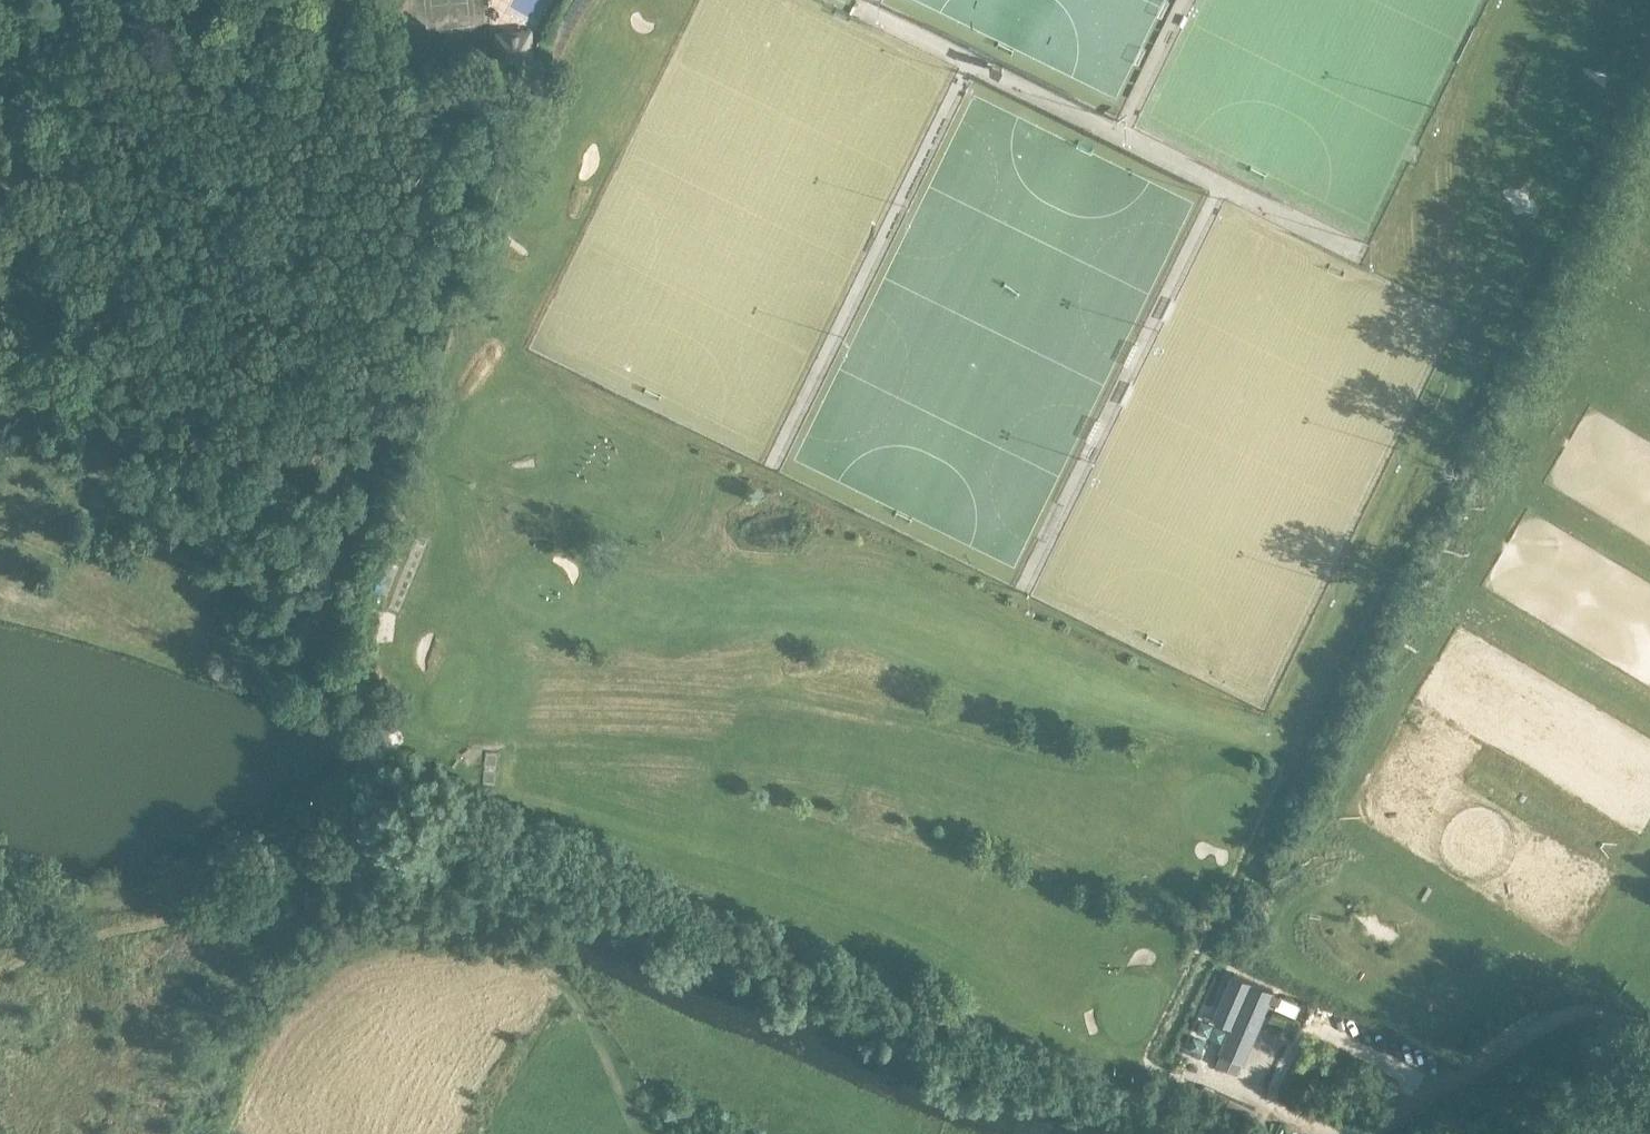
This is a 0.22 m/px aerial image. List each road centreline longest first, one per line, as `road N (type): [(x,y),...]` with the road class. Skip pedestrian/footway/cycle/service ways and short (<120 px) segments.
road 1 (track): [(1356,1133),(1491,1068),(1582,1003),(1615,1004),(1649,1018)]
road 2 (track): [(1440,1094),(1315,1032),(1298,1037),(1273,1079),(1275,1106)]
road 3 (track): [(1167,1076),(1201,1074),(1354,1133)]

